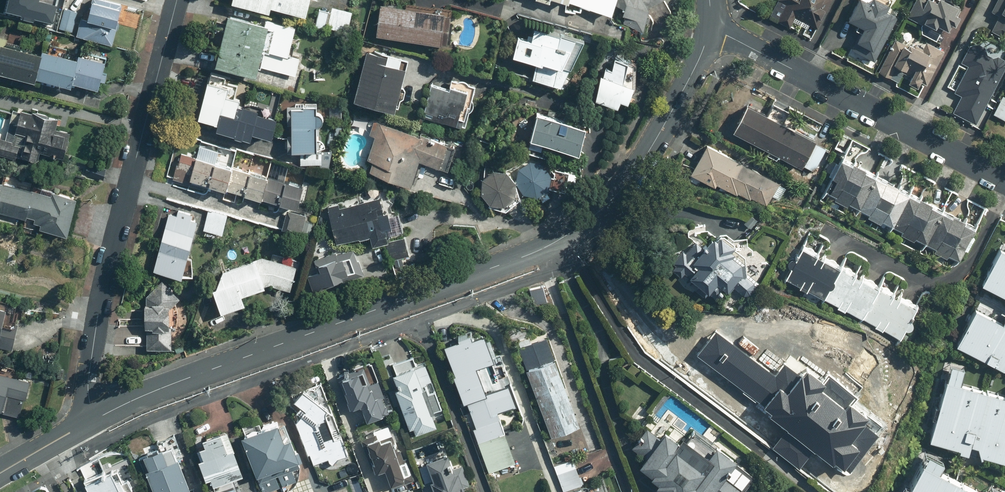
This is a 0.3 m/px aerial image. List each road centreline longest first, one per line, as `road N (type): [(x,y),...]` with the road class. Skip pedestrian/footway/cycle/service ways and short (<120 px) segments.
road 1 (secondary): [(87,424),(557,242),(620,193),(654,143),(710,27)]
road 2 (residential): [(87,424),(99,307),(177,0)]
road 3 (residential): [(1004,181),(710,27)]

